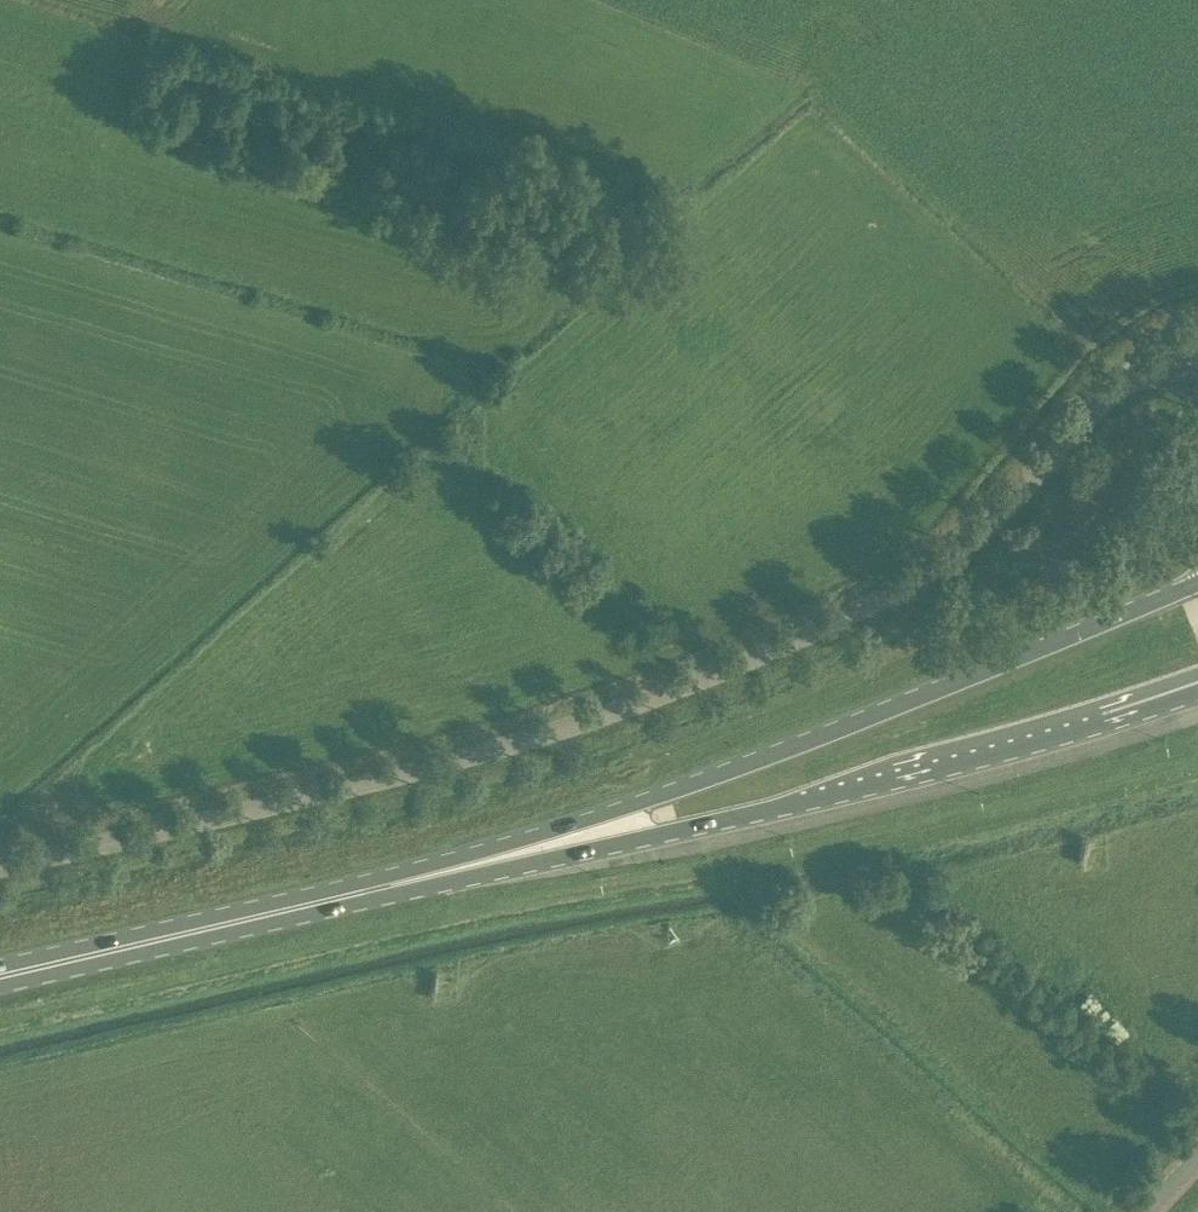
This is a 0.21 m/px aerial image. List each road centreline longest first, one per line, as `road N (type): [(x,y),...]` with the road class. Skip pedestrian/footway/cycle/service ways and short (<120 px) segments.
road 1 (unclassified): [(0,862),(491,752),(675,688),(842,619),(934,569),(987,524),(1122,380),(1197,362)]
road 2 (primary): [(1197,583),(760,758),(322,901)]
road 3 (primary): [(322,901),(739,818),(1197,690)]
road 4 (primary): [(0,975),(322,901)]

